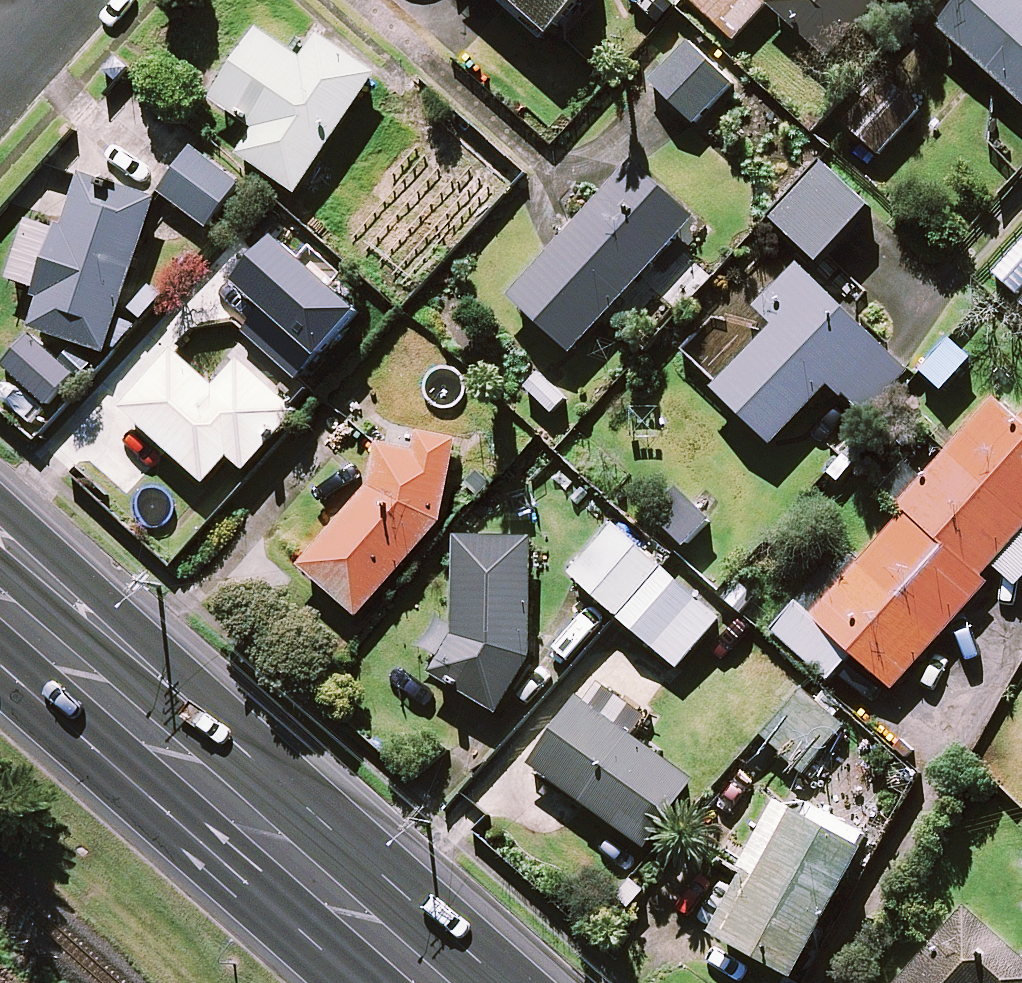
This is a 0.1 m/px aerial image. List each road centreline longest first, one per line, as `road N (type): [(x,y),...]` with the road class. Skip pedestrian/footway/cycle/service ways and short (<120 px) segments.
road 1 (trunk): [(360,982),(0,664)]
road 2 (secondary): [(0,512),(306,814)]
road 3 (trunk): [(0,572),(306,814)]
road 4 (trunk): [(306,814),(498,982)]

